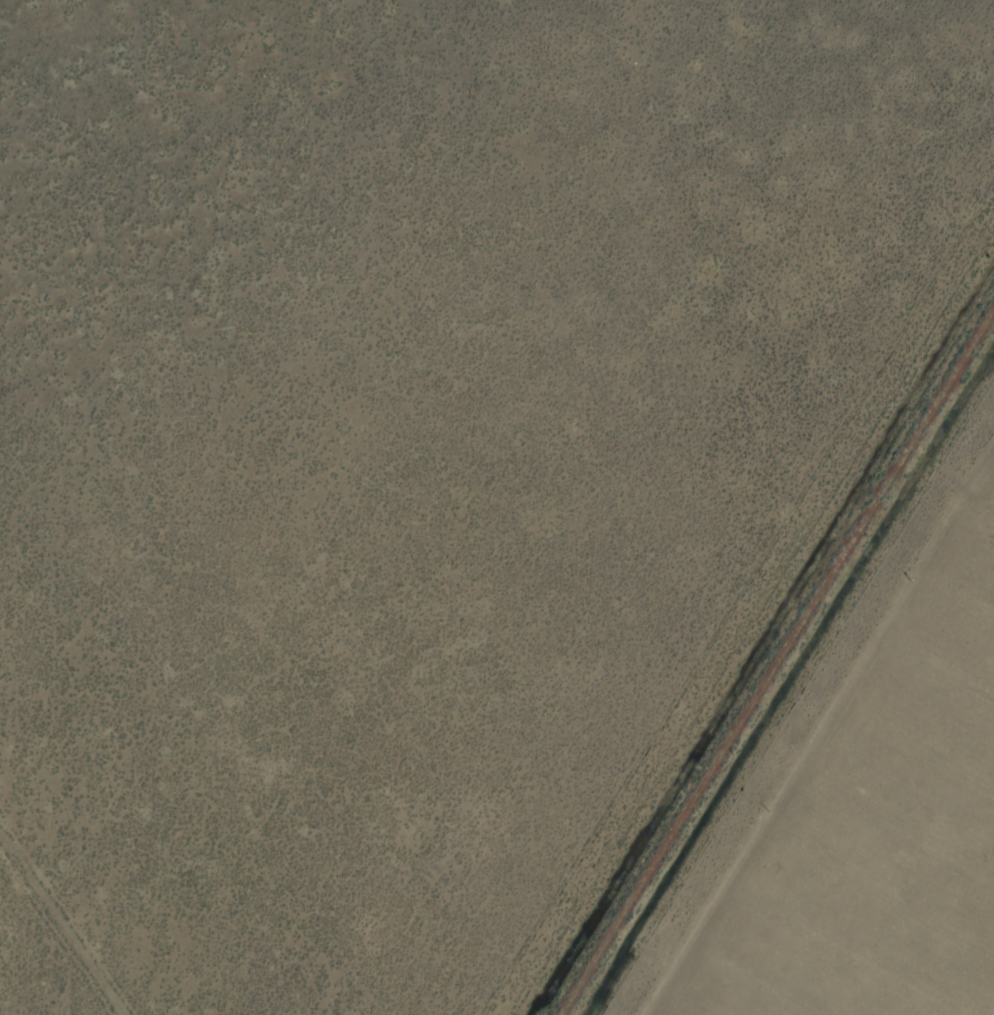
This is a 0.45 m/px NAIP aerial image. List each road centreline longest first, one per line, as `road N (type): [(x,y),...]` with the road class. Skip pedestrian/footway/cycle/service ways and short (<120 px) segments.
road 1 (track): [(583,1014),(993,343)]

